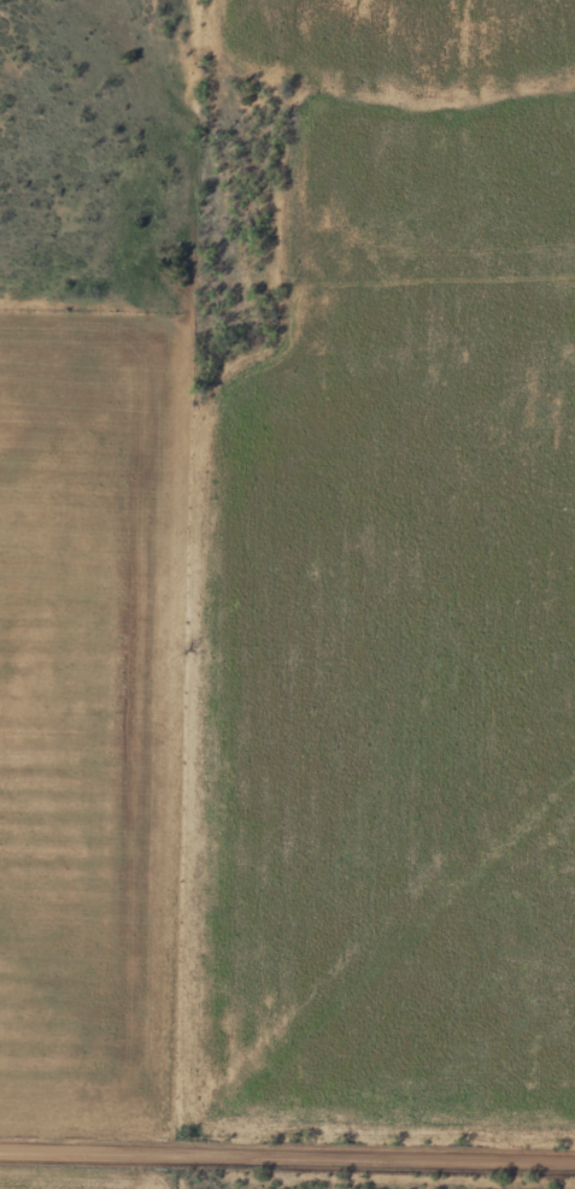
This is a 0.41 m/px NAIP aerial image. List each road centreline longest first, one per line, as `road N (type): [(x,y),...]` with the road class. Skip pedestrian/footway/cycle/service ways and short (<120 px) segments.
road 1 (residential): [(574,1158),(0,1148)]

